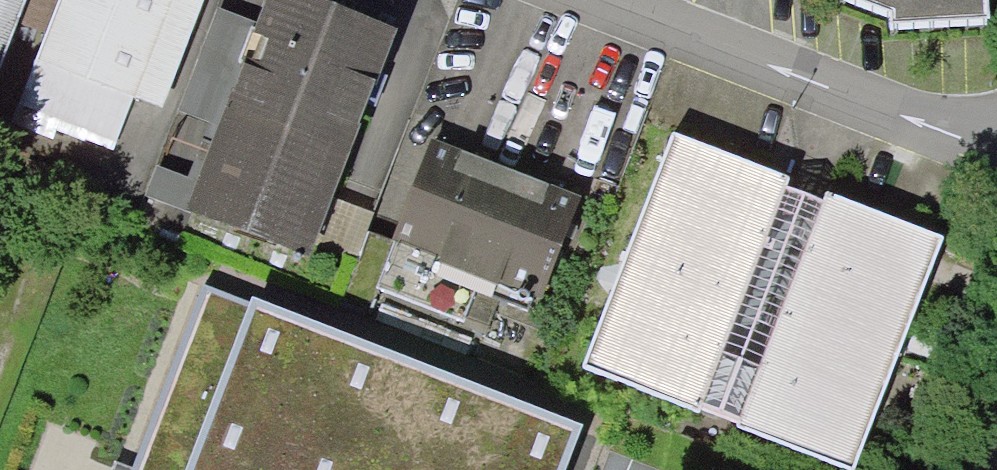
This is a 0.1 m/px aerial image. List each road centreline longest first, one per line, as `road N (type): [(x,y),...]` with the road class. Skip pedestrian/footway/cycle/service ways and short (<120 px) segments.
road 1 (unclassified): [(996,145),(935,136),(593,0)]

